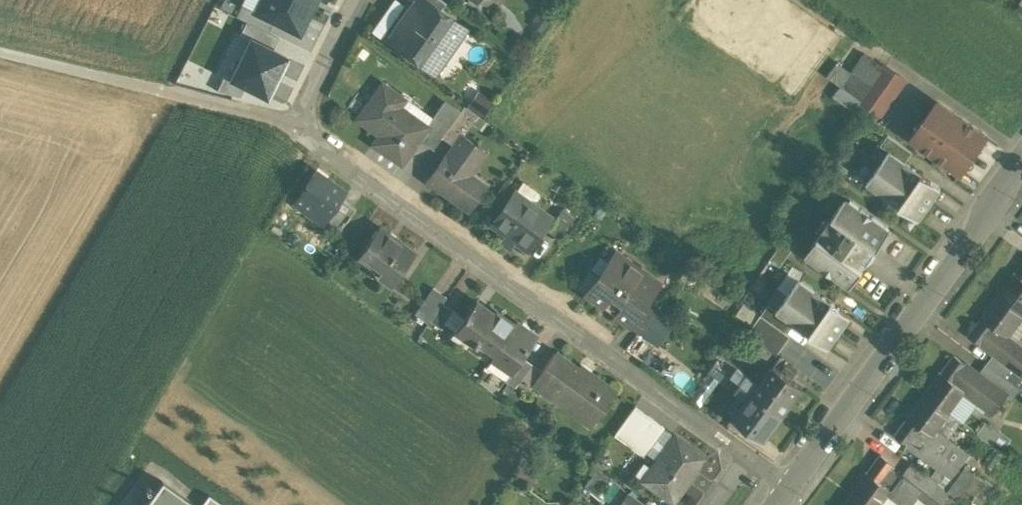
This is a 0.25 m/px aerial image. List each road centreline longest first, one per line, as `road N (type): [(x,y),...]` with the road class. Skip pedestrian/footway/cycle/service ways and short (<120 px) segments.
road 1 (residential): [(359,0),(296,125),(787,489)]
road 2 (tertiary): [(787,489),(1021,159)]
road 3 (track): [(0,55),(296,125)]

